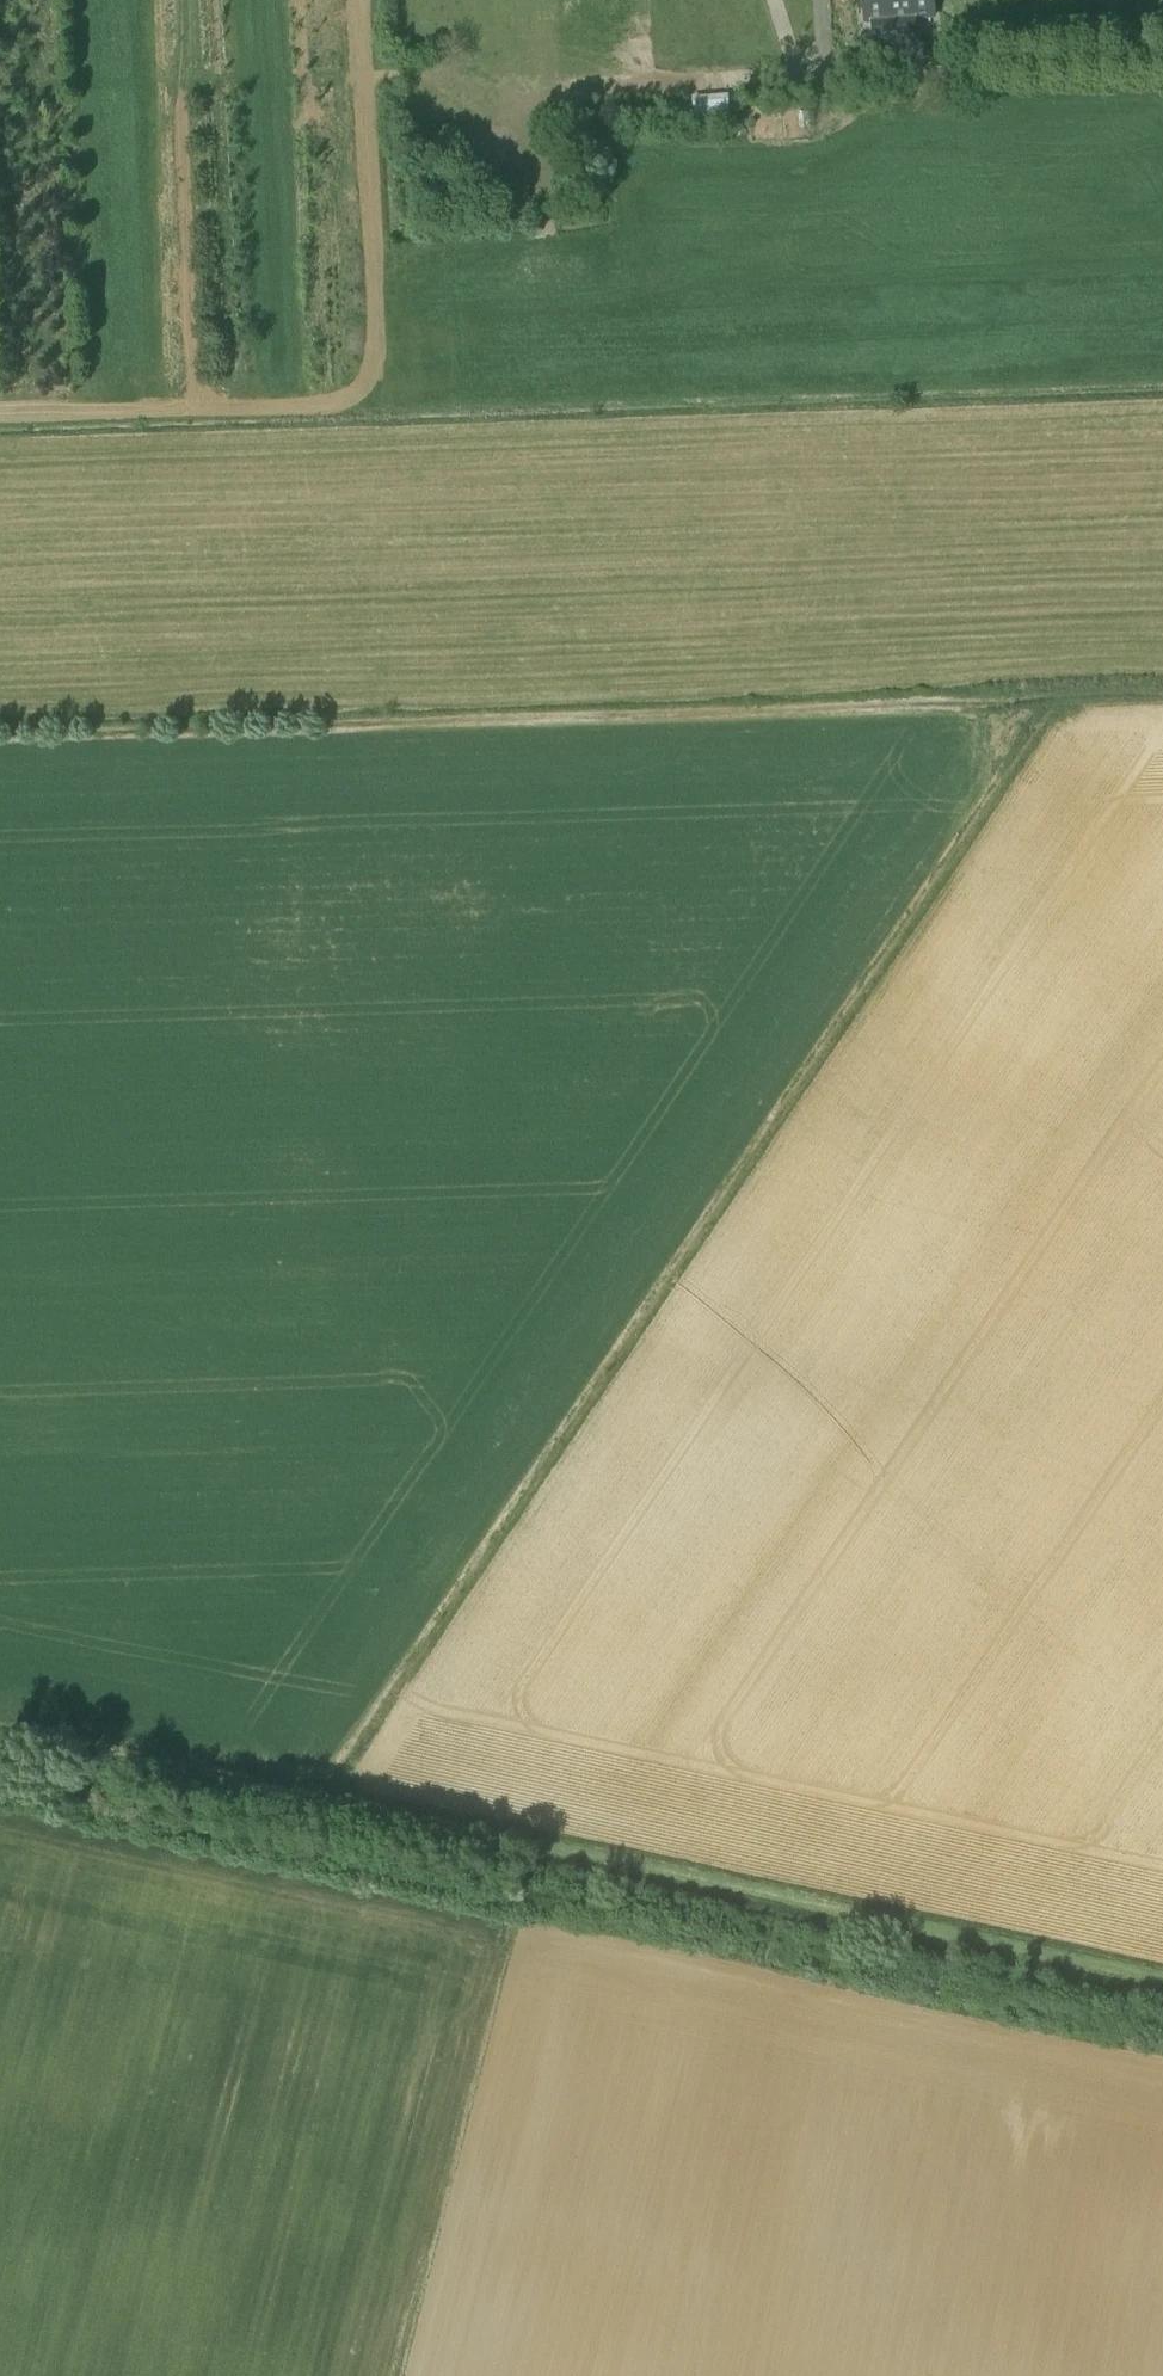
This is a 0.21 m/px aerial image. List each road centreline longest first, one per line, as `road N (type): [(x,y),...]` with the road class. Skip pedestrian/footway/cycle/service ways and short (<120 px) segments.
road 1 (track): [(820,1997),(1162,2073)]

